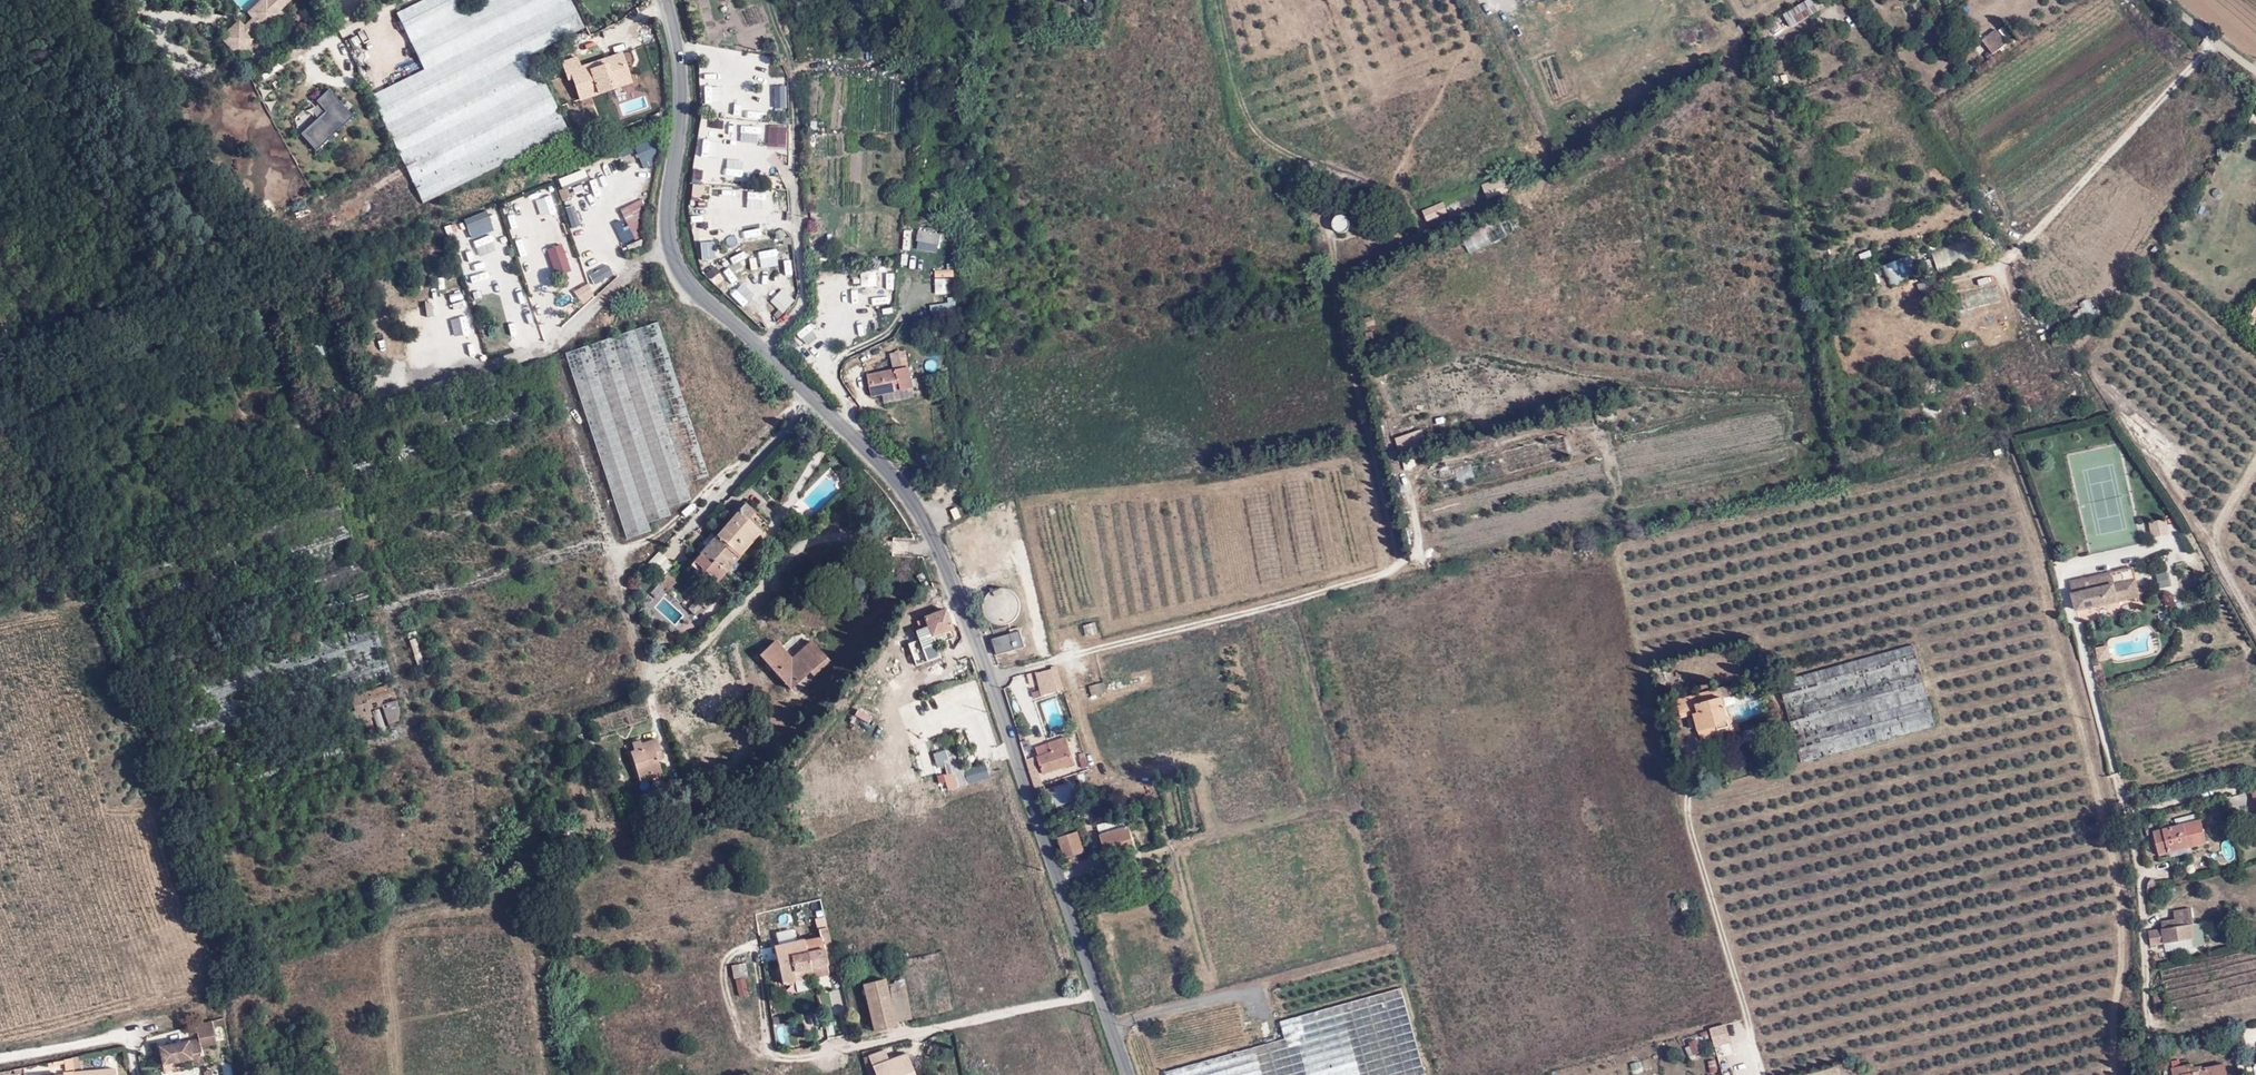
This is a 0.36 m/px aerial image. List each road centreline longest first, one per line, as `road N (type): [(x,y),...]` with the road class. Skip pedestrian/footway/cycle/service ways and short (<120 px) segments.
road 1 (unclassified): [(1130,1074),(987,665),(911,498),(678,265),(666,223),(681,96),(664,0)]
road 2 (track): [(1067,657),(1393,569),(1331,239),(1295,156)]
road 3 (track): [(1218,0),(1241,97),(1261,136),(1397,197),(1419,226),(1334,258)]
road 4 (track): [(646,678),(611,553),(672,524),(805,400)]
road 5 (track): [(611,553),(606,542),(588,544),(468,589),(390,607),(384,623),(416,720)]
road 6 (track): [(2214,39),(2008,260),(1978,273)]
road 7 (track): [(823,1052),(775,1058),(735,1032),(726,972),(738,948),(759,957),(767,1031),(778,1051)]
road 8 (track): [(557,361),(606,542)]
road 9 (track): [(1112,1027),(1247,990),(1263,1001),(1272,1023)]
road 10 (track): [(2255,625),(2211,545),(2255,467)]
road 11 (residential): [(0,1054),(122,1036),(138,1063)]
road 12 (track): [(351,488),(406,601)]

